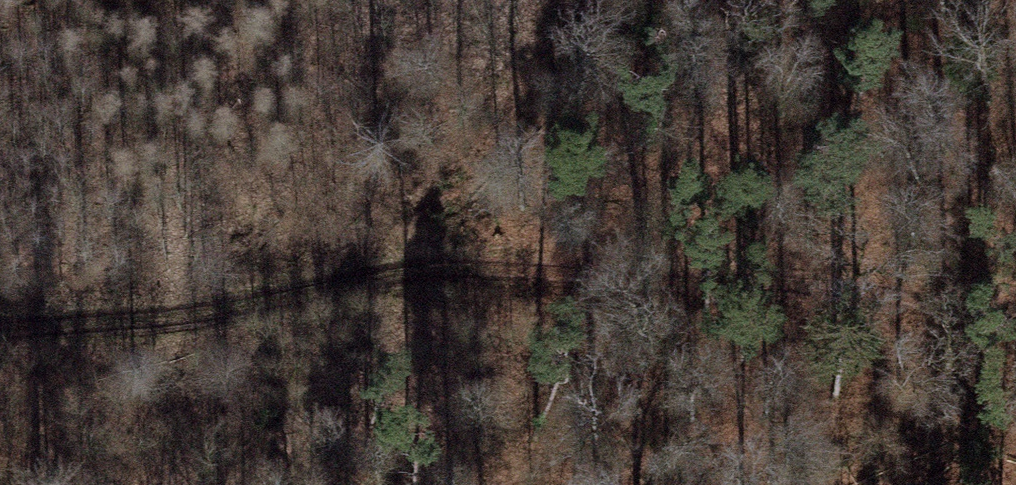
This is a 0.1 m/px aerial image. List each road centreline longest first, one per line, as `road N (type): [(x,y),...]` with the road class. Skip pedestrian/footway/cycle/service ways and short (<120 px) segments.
road 1 (track): [(0,326),(345,285),(703,276),(1015,318)]
road 2 (track): [(586,0),(440,283)]

